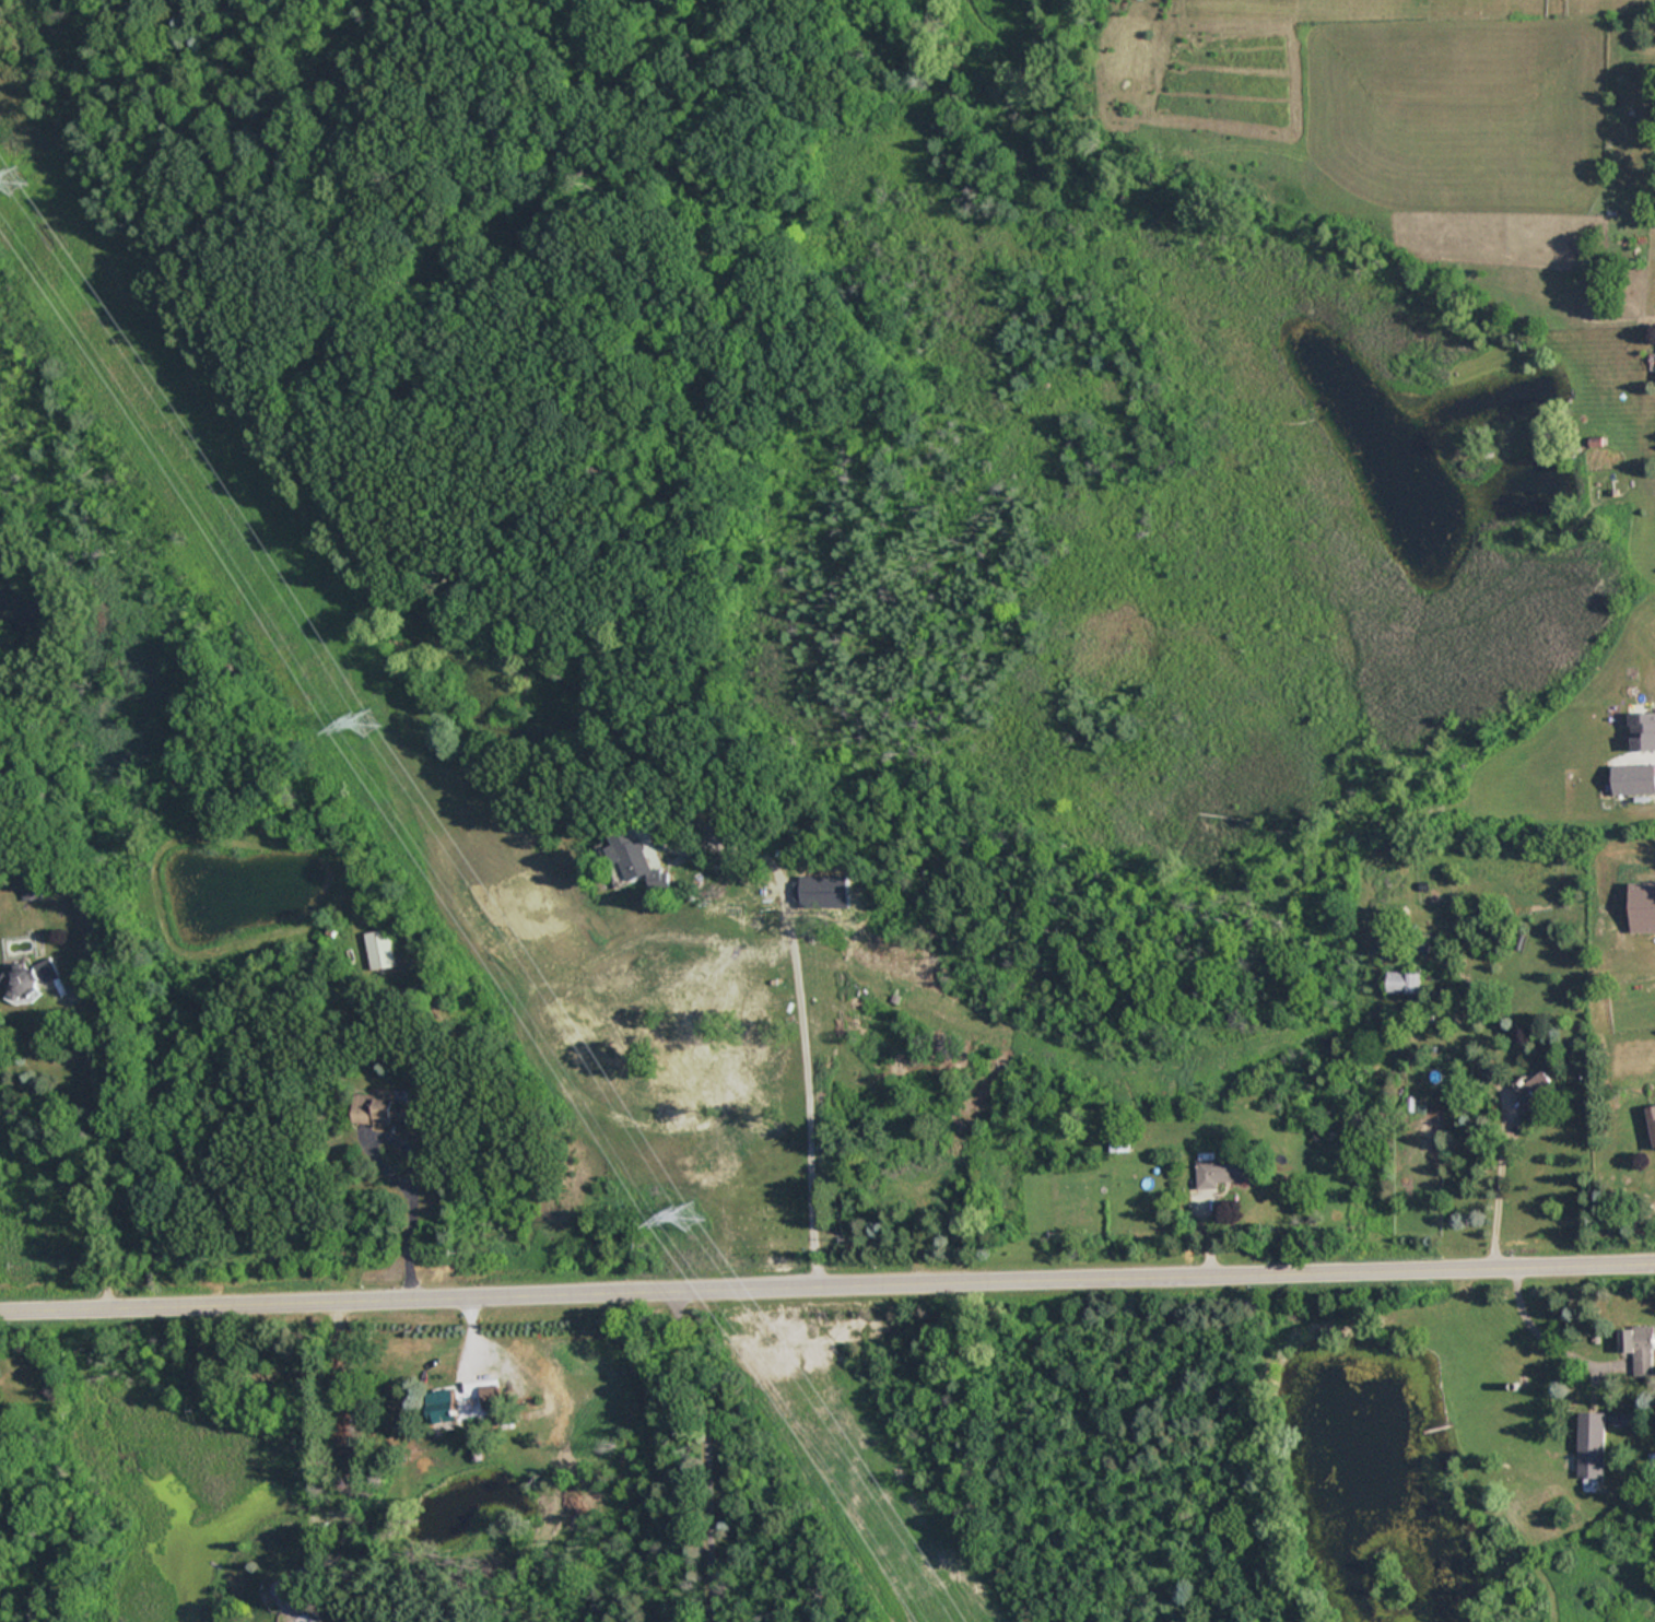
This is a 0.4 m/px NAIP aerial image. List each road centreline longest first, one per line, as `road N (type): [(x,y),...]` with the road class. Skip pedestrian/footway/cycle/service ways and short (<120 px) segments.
road 1 (tertiary): [(0,1310),(1654,1261)]

